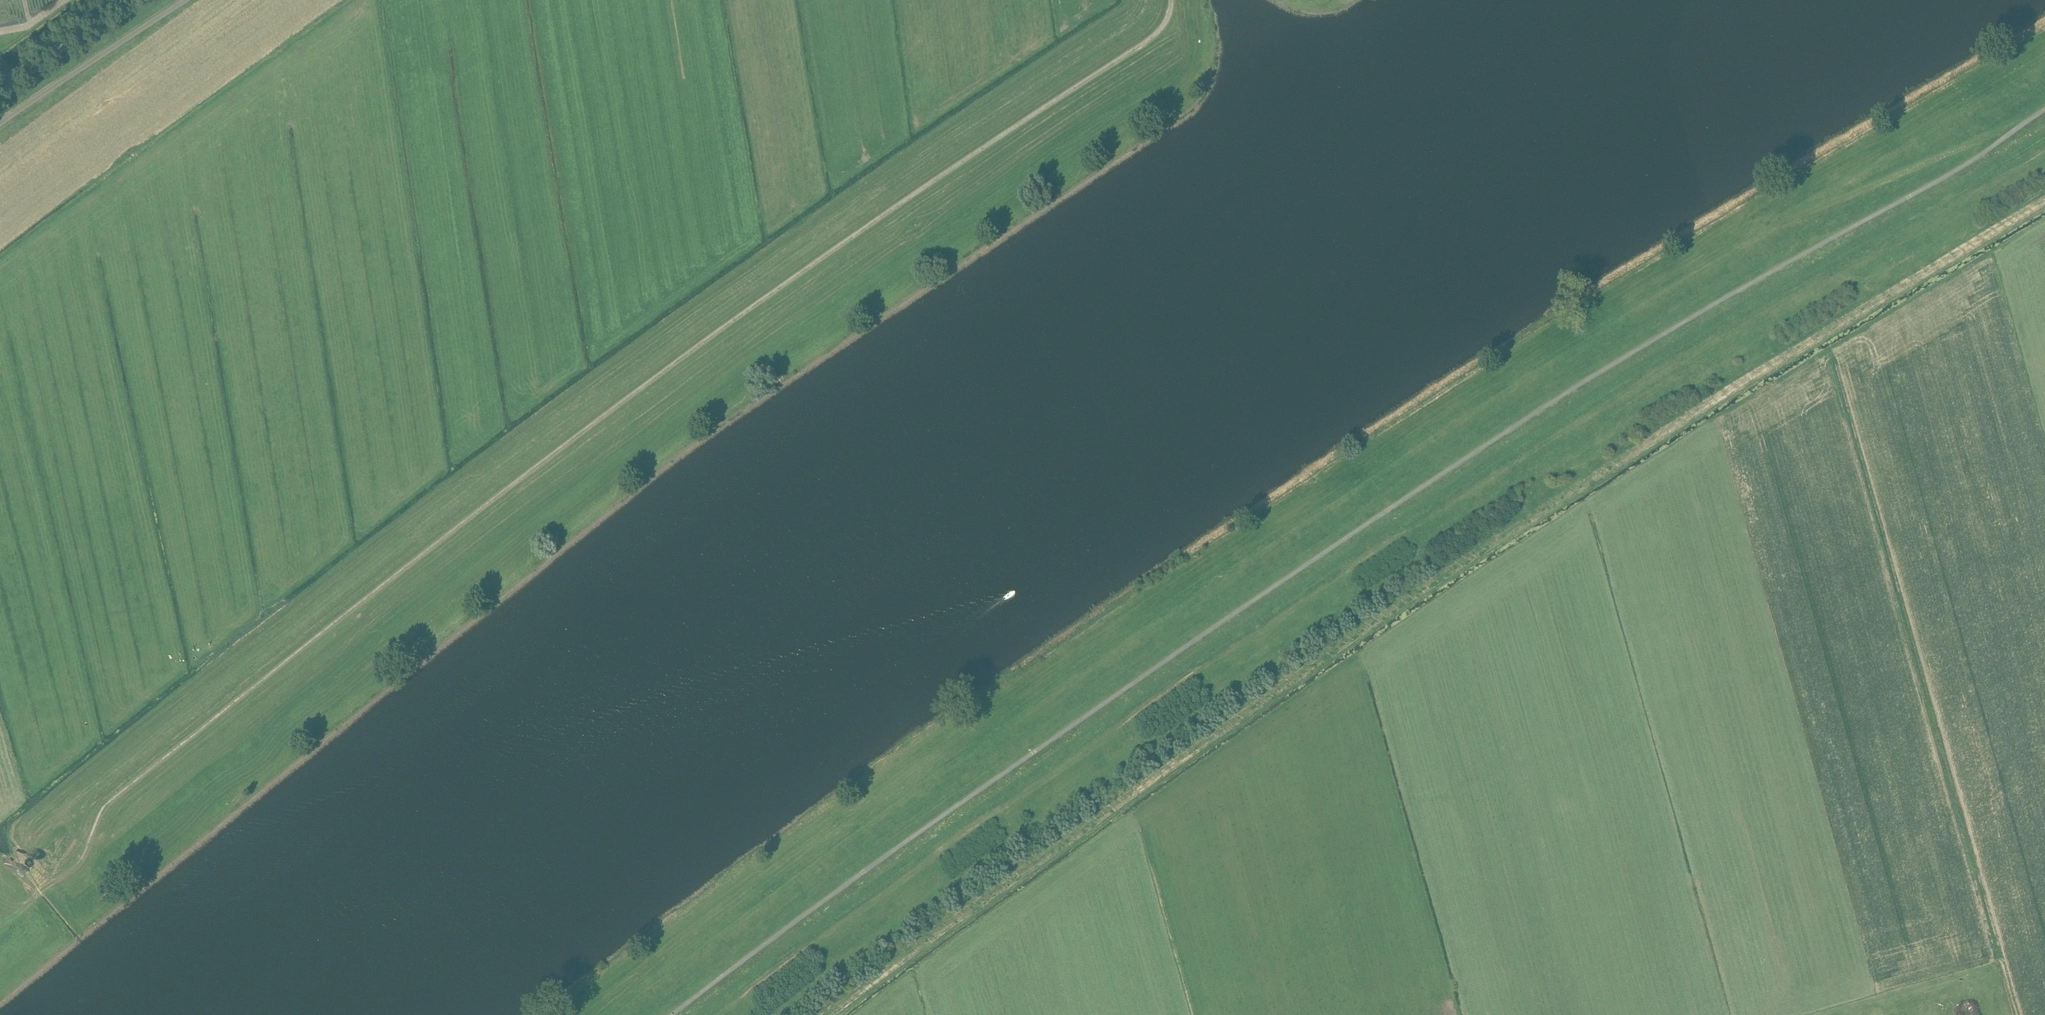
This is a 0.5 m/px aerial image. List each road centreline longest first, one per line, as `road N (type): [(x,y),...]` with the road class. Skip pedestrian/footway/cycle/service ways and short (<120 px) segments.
road 1 (track): [(828,1014),(1352,635),(1657,436),(2044,200)]
road 2 (unclassified): [(0,128),(195,0)]
road 3 (unclassified): [(0,96),(133,0)]

